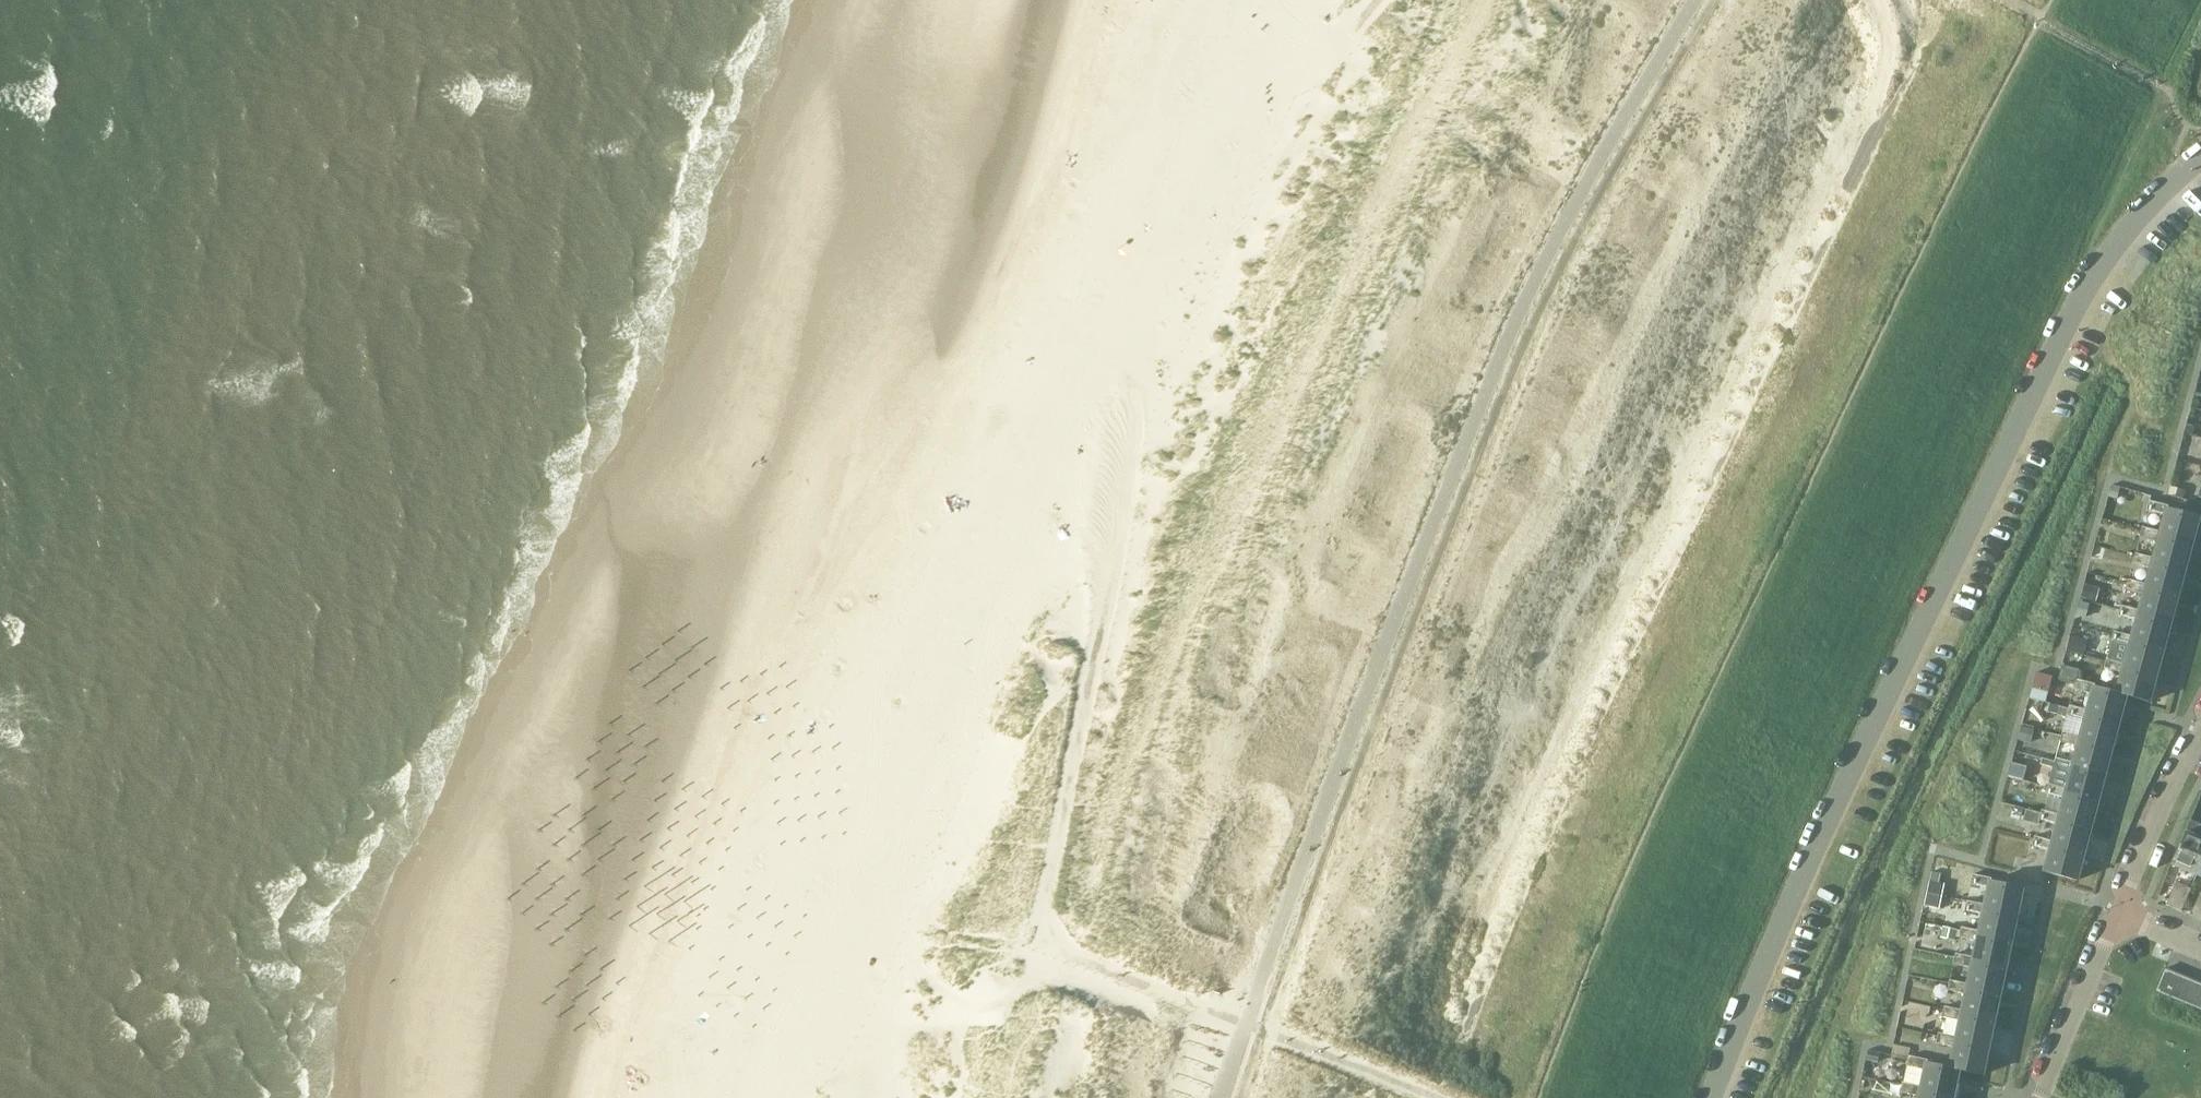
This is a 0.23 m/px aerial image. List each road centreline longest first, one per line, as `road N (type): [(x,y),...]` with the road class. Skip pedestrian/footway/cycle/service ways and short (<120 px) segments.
road 1 (unclassified): [(1713,1097),(1783,921),(2090,280),(2127,230),(2200,157)]
road 2 (residential): [(2041,1097),(2116,910)]
road 3 (residential): [(2116,910),(2200,730)]

